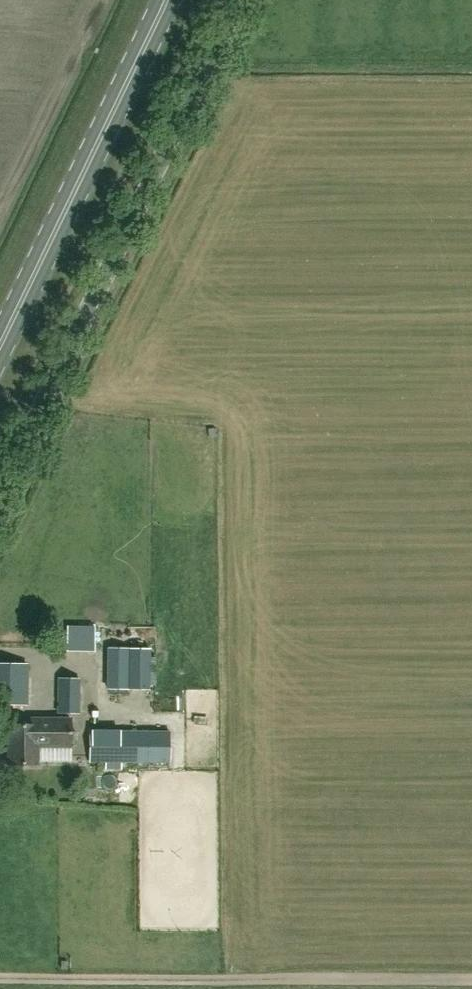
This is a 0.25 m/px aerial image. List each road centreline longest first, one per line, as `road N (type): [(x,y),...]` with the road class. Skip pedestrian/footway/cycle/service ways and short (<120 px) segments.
road 1 (unclassified): [(0,491),(238,0)]
road 2 (primary): [(0,348),(169,0)]

